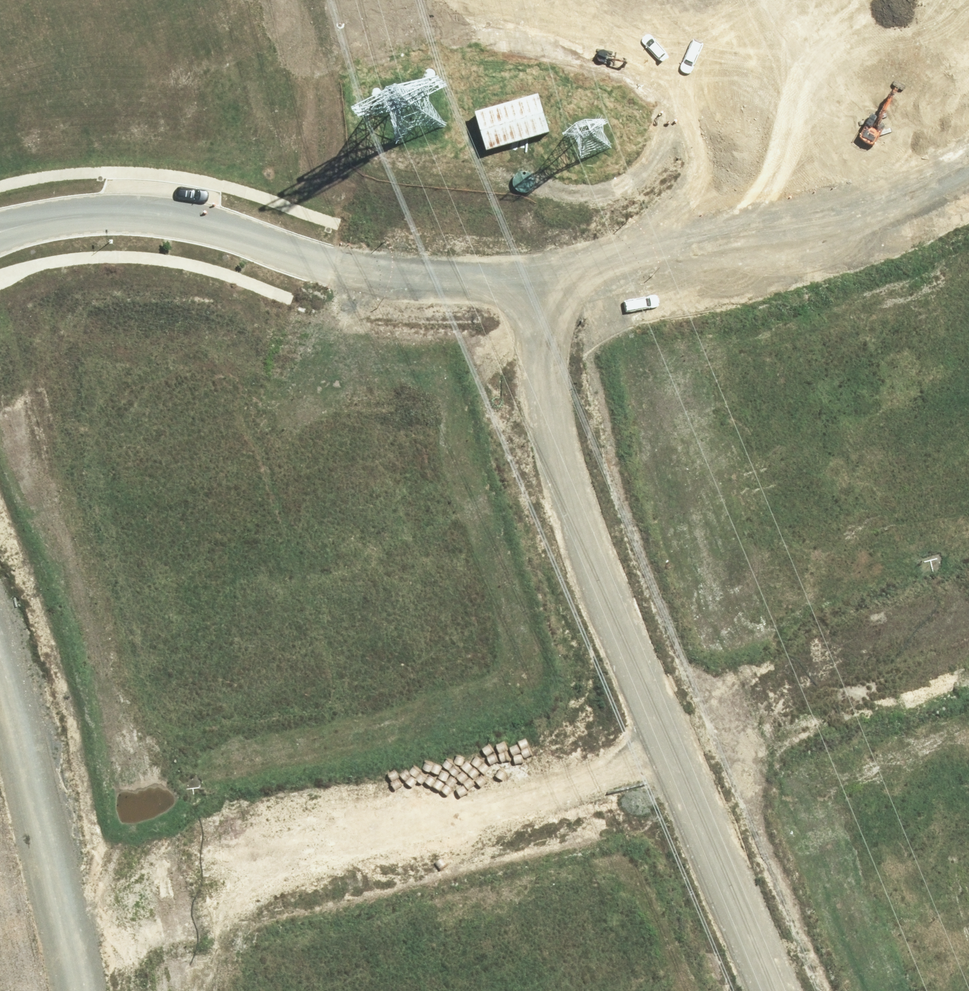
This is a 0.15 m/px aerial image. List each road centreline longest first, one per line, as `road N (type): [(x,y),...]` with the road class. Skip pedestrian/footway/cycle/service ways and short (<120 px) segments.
road 1 (unknown): [(968,600),(704,716),(61,890)]
road 2 (unknown): [(833,990),(704,716),(567,383),(546,263)]
road 3 (unknown): [(546,263),(756,184),(968,83)]
road 4 (residential): [(0,232),(70,216),(168,216),(320,263)]
road 5 (unknown): [(0,681),(84,990)]
road 6 (unknown): [(320,263),(446,270),(546,263)]

